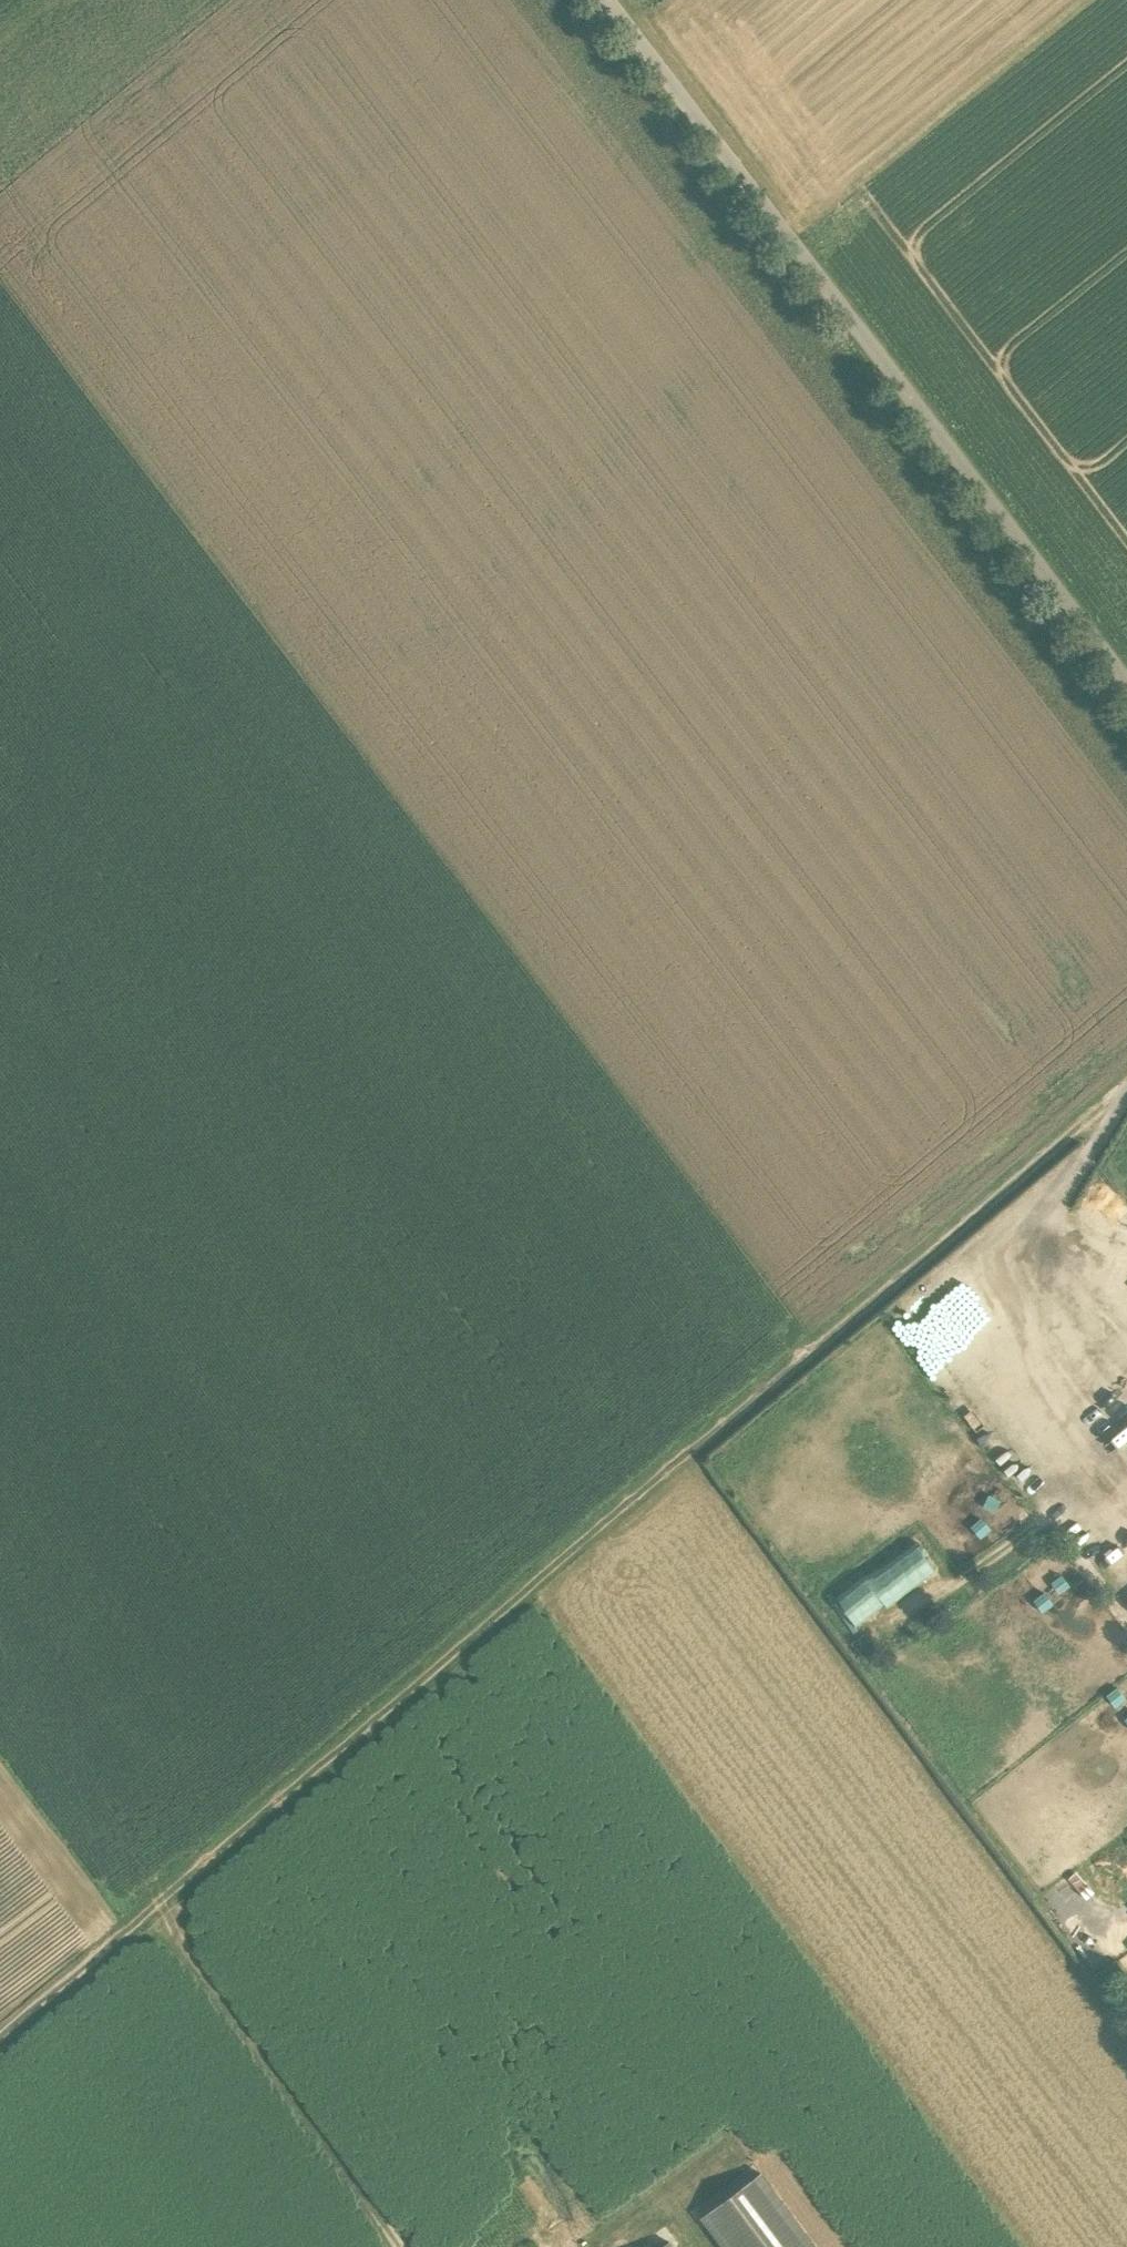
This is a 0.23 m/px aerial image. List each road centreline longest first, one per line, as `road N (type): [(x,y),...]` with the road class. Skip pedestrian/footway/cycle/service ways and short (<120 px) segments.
road 1 (track): [(1126,1082),(0,2037)]
road 2 (unclassified): [(1126,682),(607,0)]

